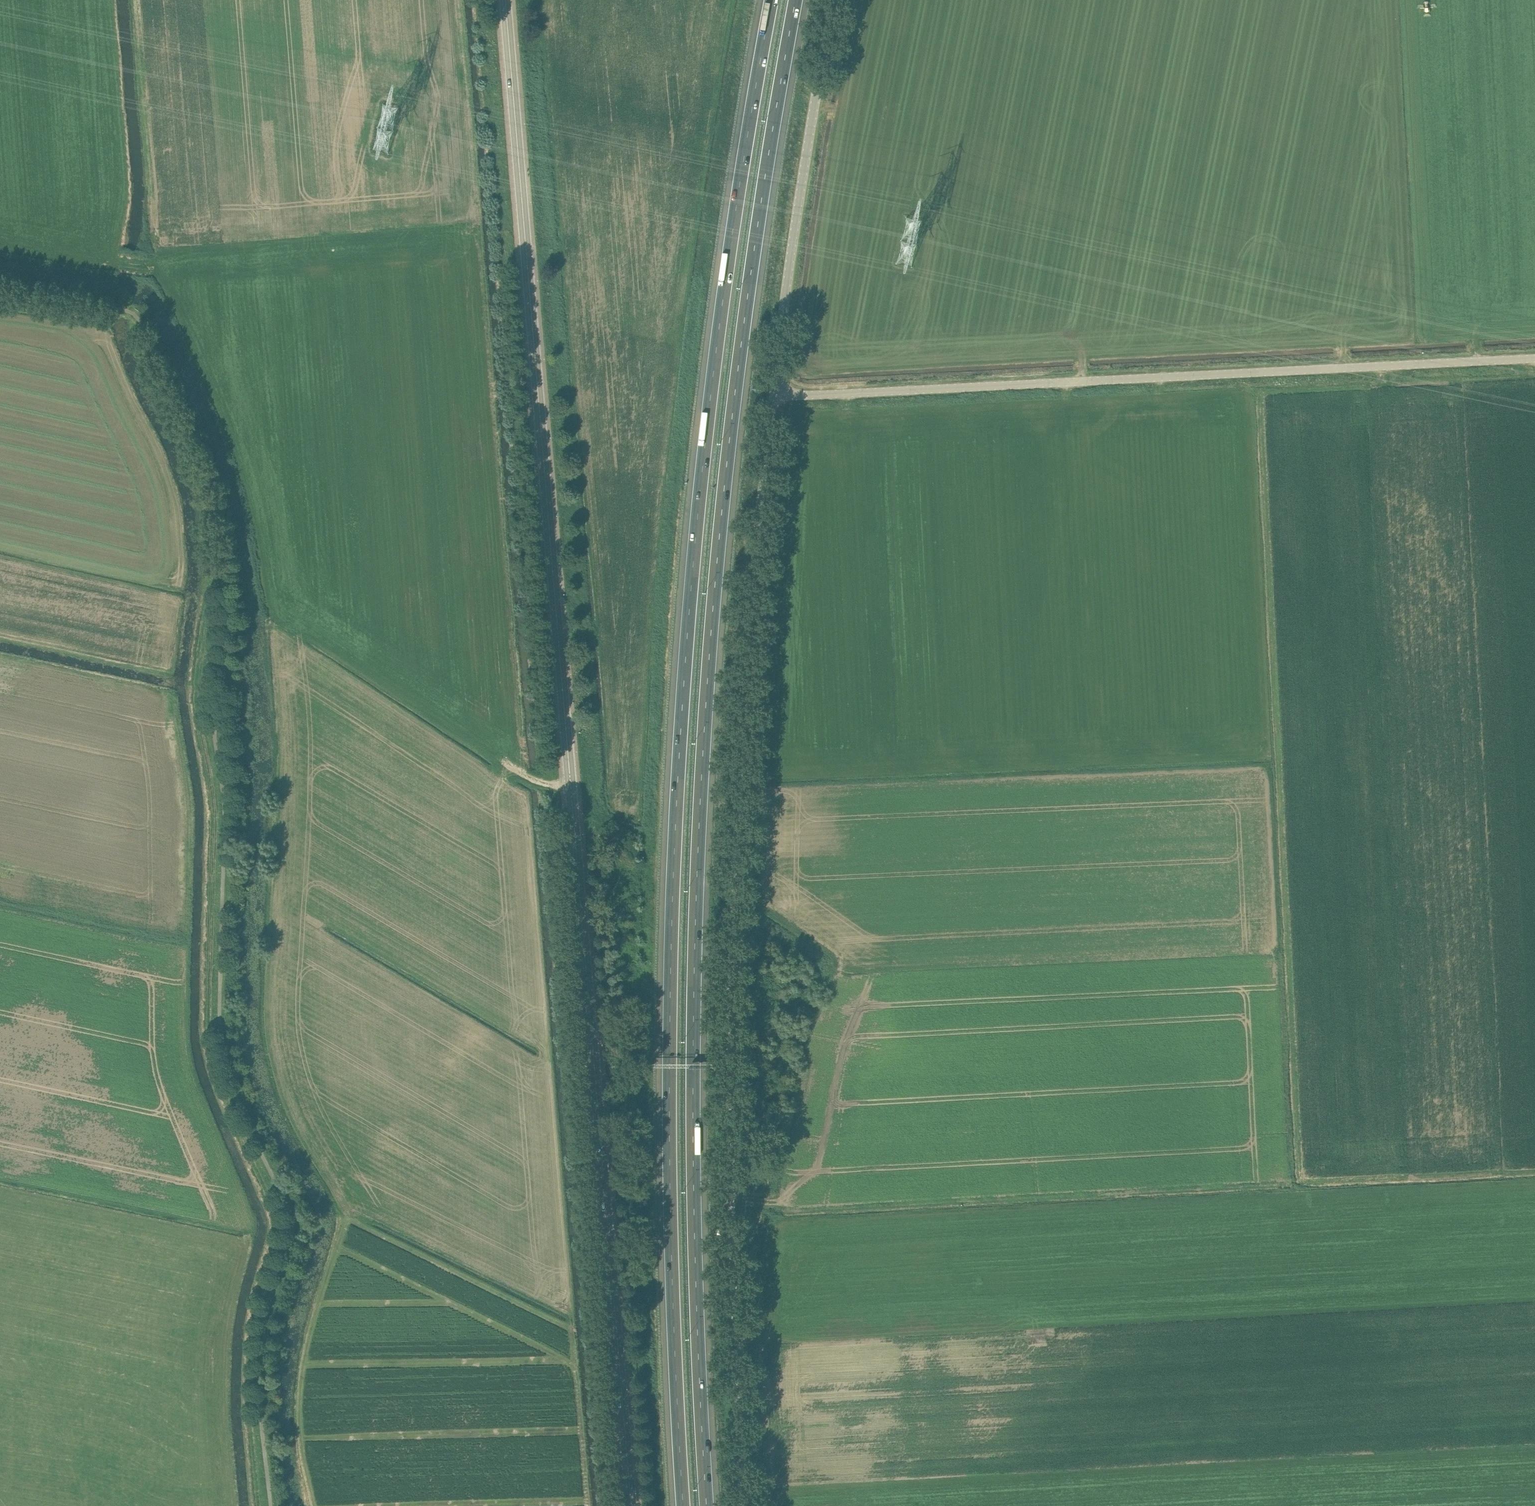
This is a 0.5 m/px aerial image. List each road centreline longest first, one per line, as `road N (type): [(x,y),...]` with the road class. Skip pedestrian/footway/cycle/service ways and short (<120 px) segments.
road 1 (motorway): [(712,1505),(697,1159),(706,689),(758,246),(801,0)]
road 2 (motorway): [(772,0),(731,246),(682,685),(670,1153),(678,1505)]
road 3 (tertiary): [(631,1505),(505,0)]
road 4 (unclassified): [(744,1505),(732,1211),(734,892),(750,614),(774,393)]
road 5 (unclassified): [(774,393),(1534,358)]
road 6 (unclassified): [(838,0),(774,393)]

